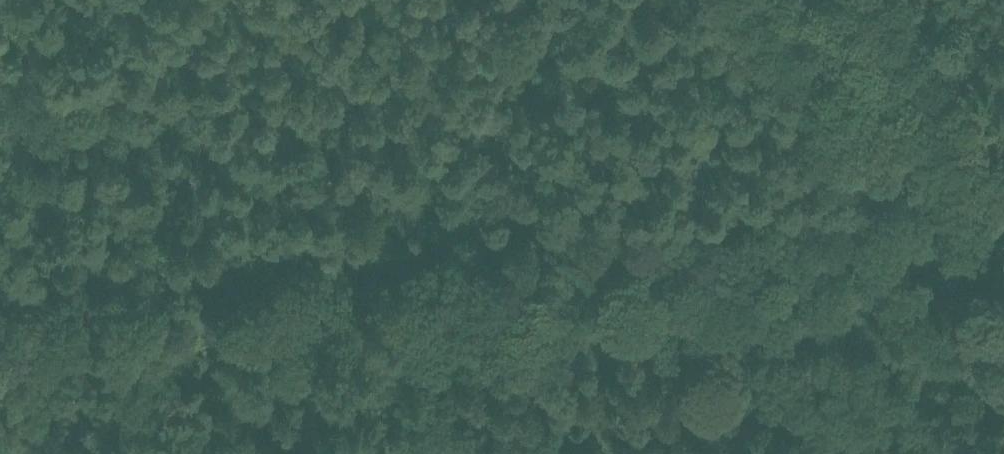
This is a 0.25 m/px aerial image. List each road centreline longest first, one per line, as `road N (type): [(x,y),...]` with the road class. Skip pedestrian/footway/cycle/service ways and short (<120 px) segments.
road 1 (track): [(805,0),(1003,318)]

